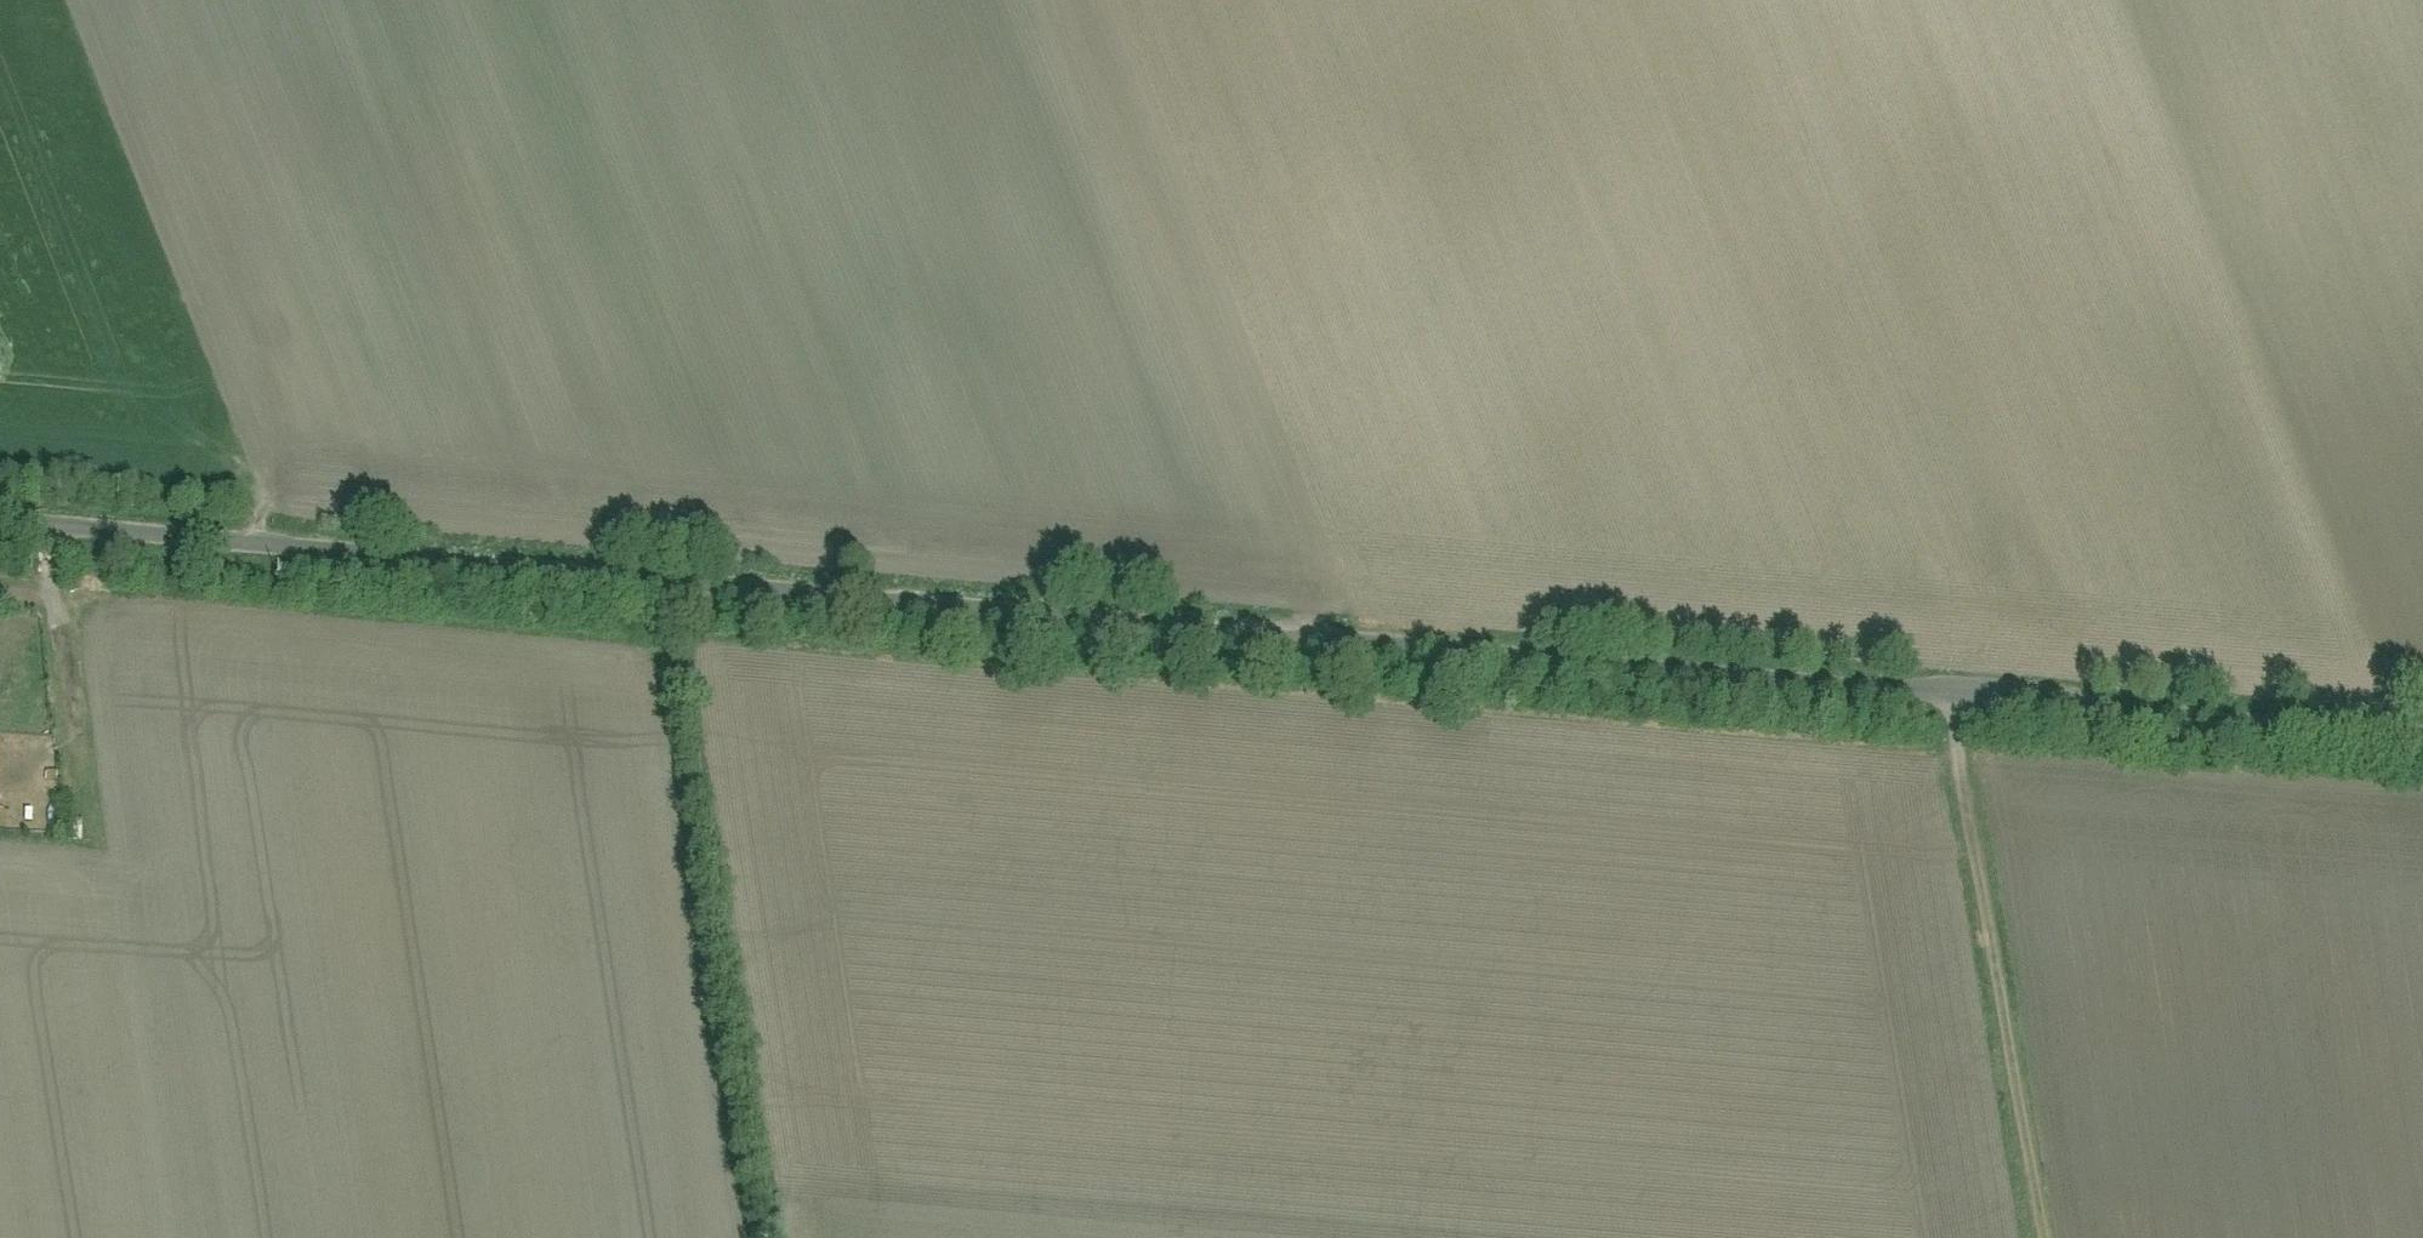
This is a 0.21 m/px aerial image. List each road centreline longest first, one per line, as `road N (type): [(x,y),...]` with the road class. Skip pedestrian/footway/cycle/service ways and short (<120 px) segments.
road 1 (unclassified): [(2422,725),(0,517)]
road 2 (track): [(1968,683),(1957,764),(2037,1237)]

